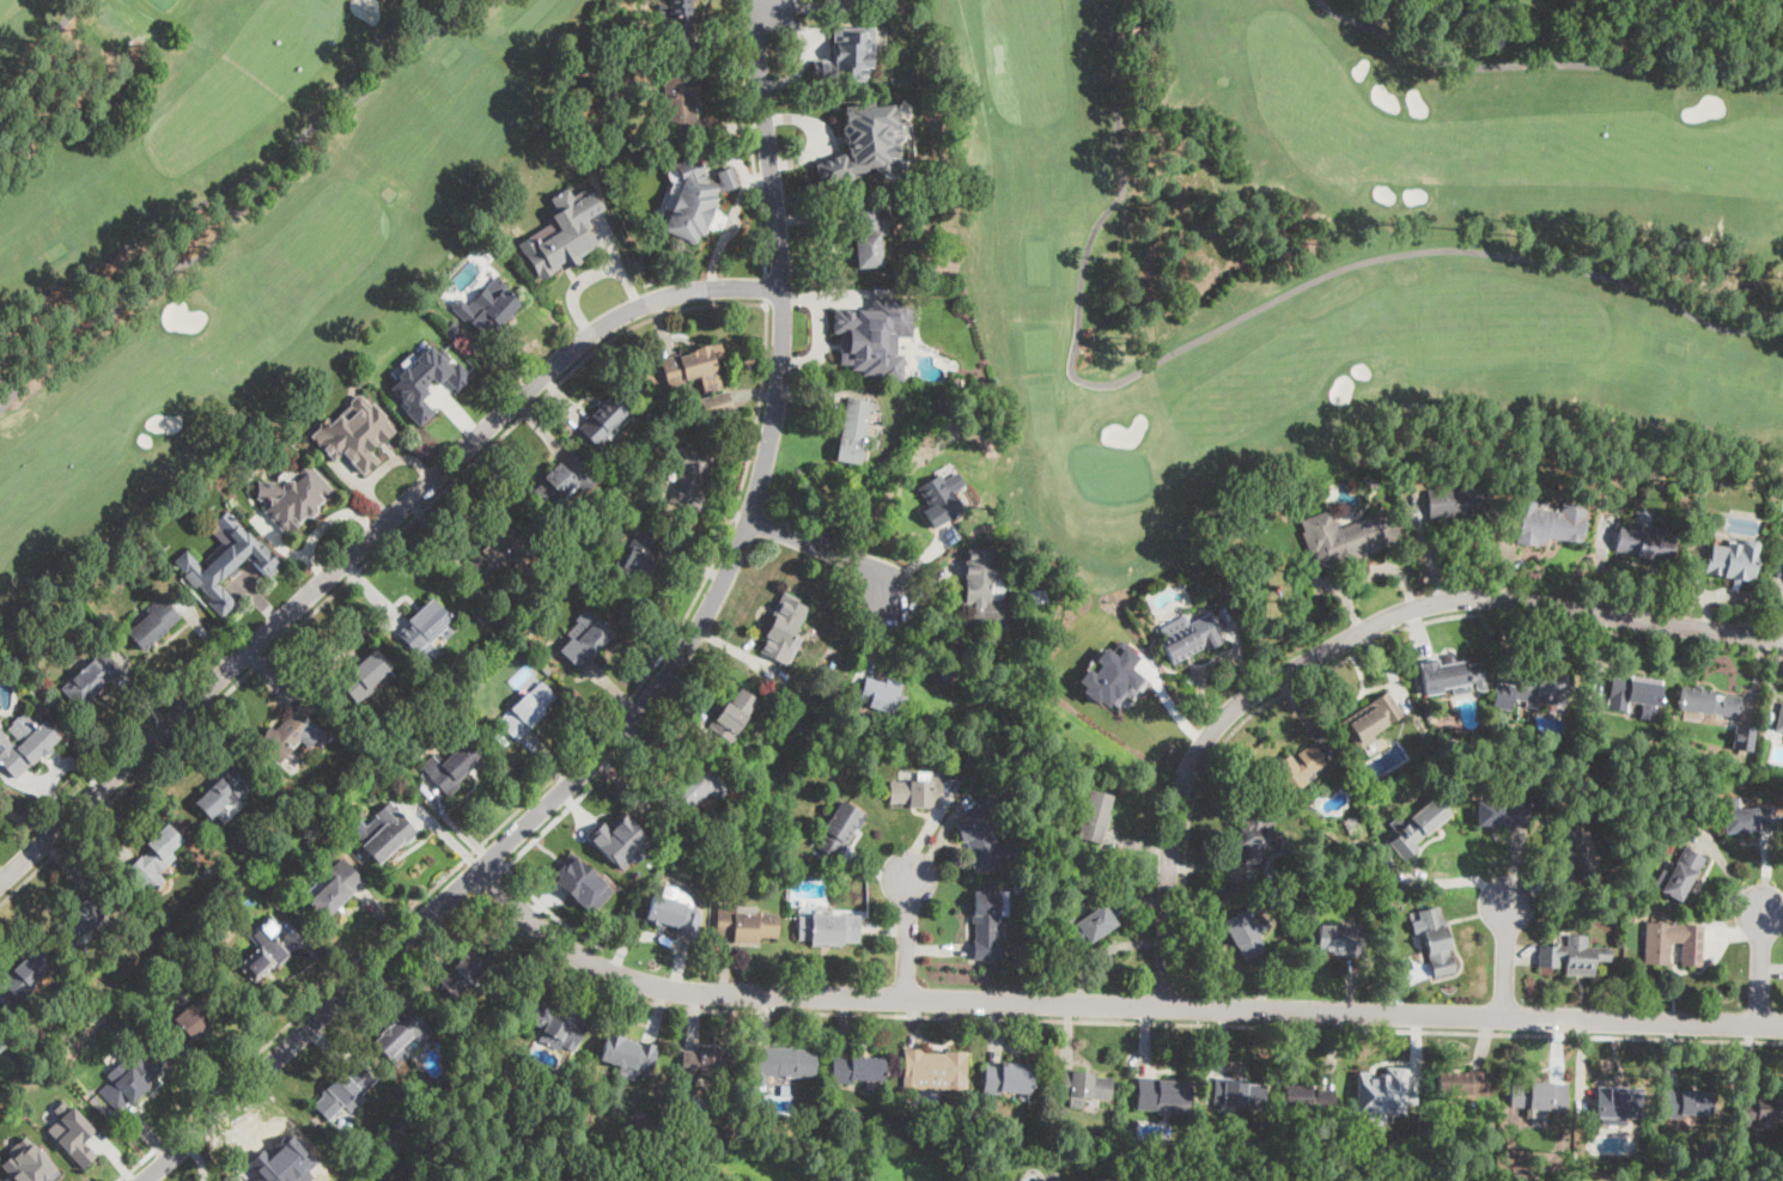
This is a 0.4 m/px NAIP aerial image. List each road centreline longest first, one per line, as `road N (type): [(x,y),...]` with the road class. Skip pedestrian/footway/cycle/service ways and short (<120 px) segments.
road 1 (residential): [(481,869),(577,956),(683,992),(1782,1026)]
road 2 (residential): [(0,884),(584,340),(626,311),(683,292),(783,288)]
road 3 (residential): [(481,869),(645,705),(712,602),(755,500),(784,340),(757,37),(769,0)]
road 4 (residential): [(1167,1006),(1170,841),(1182,786),(1222,720),(1282,674),(1383,620),(1465,597),(1782,639)]
road 5 (residential): [(139,1180),(481,869)]
road 6 (residential): [(748,521),(856,560),(887,596)]
road 7 (residential): [(906,999),(909,878)]

